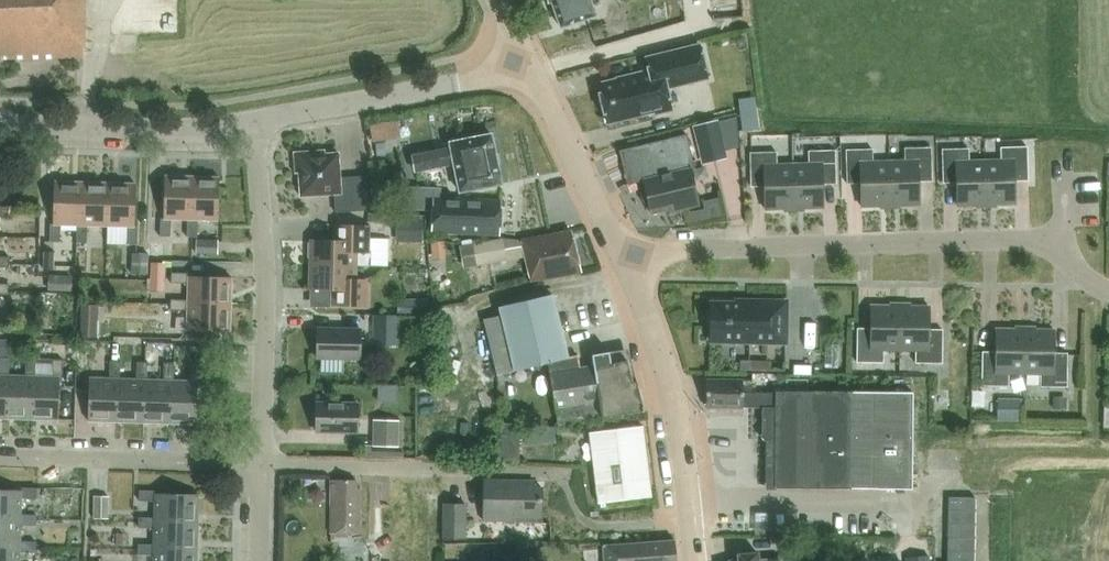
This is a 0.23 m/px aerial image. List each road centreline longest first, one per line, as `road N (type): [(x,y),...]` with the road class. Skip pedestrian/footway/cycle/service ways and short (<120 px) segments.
road 1 (residential): [(619,251),(1003,241),(1040,245),(1088,288),(1108,292)]
road 2 (residential): [(265,463),(271,260),(257,125)]
road 3 (tertiary): [(694,560),(676,421),(619,251)]
road 4 (residential): [(528,71),(257,125)]
road 5 (residential): [(265,463),(0,457)]
road 6 (residential): [(257,125),(208,133),(0,127)]
road 7 (tertiary): [(619,251),(528,71)]
road 8 (residential): [(442,469),(265,463)]

